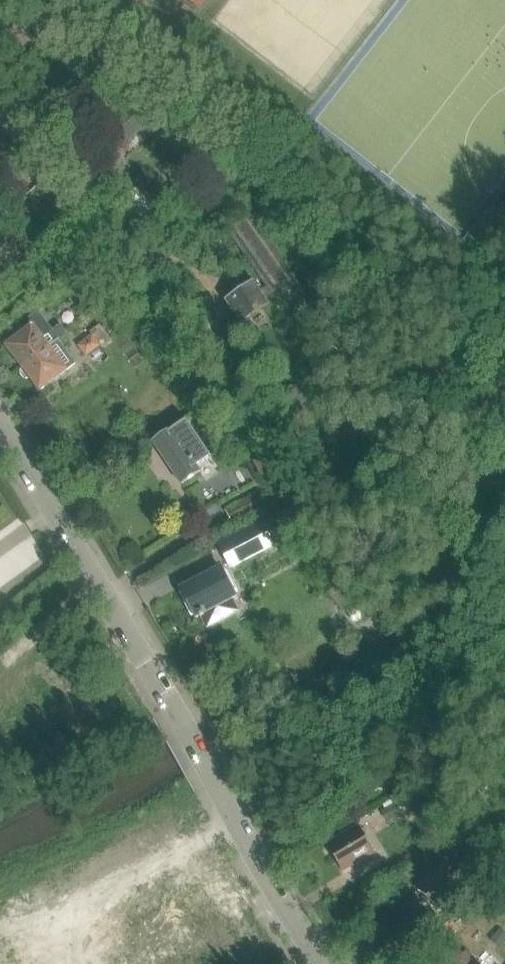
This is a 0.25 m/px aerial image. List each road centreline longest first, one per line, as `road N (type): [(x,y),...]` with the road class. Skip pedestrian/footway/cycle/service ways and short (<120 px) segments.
road 1 (tertiary): [(323,963),(184,724),(0,435)]

